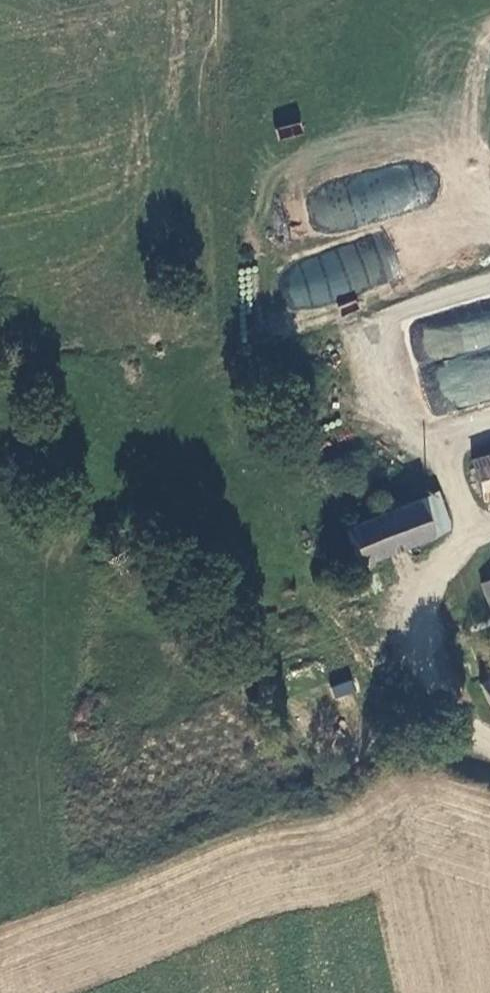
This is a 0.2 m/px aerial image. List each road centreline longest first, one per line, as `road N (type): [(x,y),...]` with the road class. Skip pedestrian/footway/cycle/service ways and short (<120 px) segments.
road 1 (track): [(489,380),(453,431),(446,465),(470,528),(422,582),(451,701),(489,745)]

